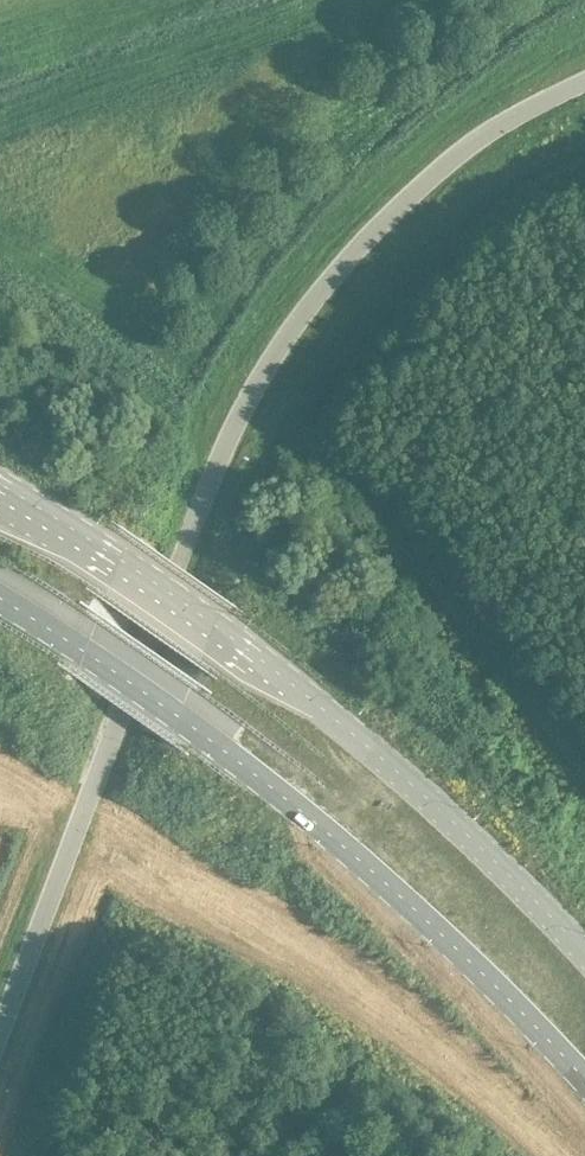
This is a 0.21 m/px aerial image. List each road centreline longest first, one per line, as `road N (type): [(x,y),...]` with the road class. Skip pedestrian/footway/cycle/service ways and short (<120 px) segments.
road 1 (unclassified): [(0,1033),(180,557),(269,362),(349,255),(423,184),(485,133),(584,83)]
road 2 (tertiary): [(0,597),(286,799),(438,928),(584,1080)]
road 3 (tertiary): [(584,954),(489,857),(293,685),(170,592),(0,483)]

